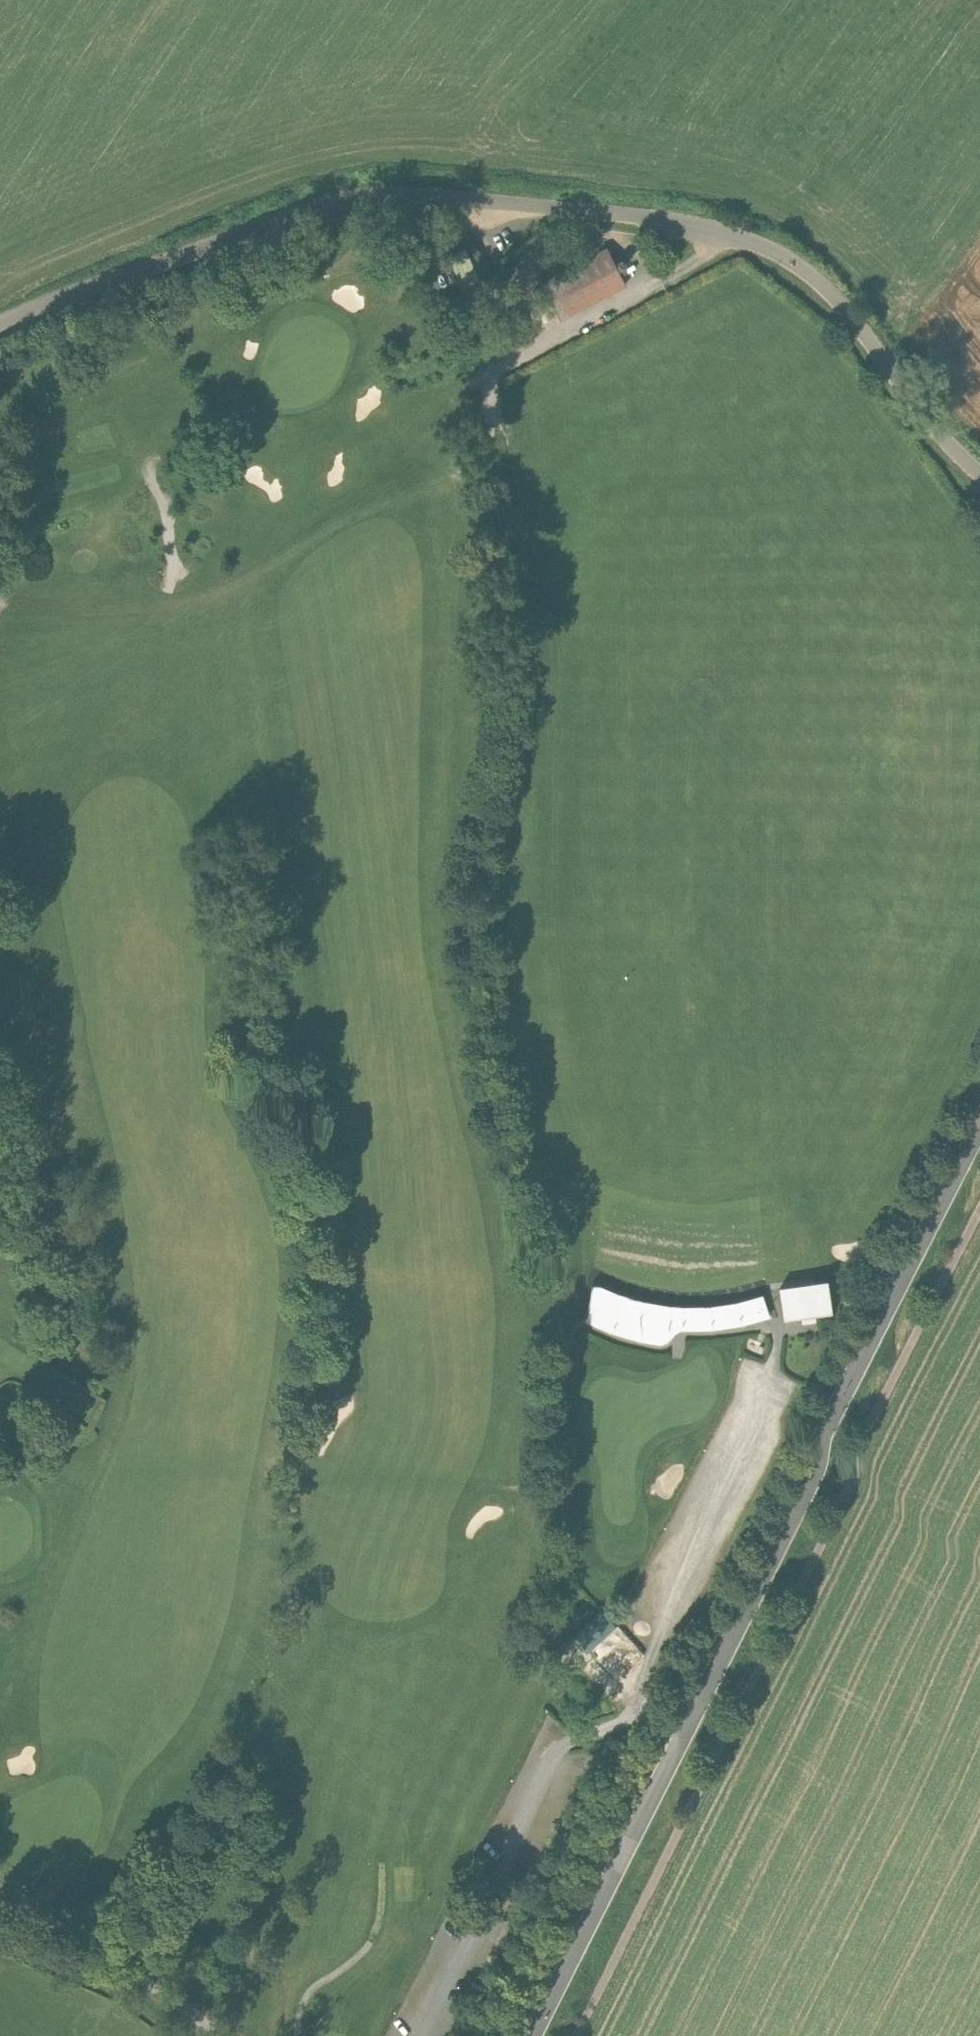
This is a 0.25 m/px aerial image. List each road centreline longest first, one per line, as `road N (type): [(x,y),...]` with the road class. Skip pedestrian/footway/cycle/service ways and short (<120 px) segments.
road 1 (unclassified): [(979,475),(809,271),(764,243),(658,220),(385,193),(305,205),(0,321)]
road 2 (tertiary): [(979,1128),(518,2035)]
road 3 (track): [(728,232),(662,280),(475,381),(398,466),(246,577),(163,609),(2,628)]

